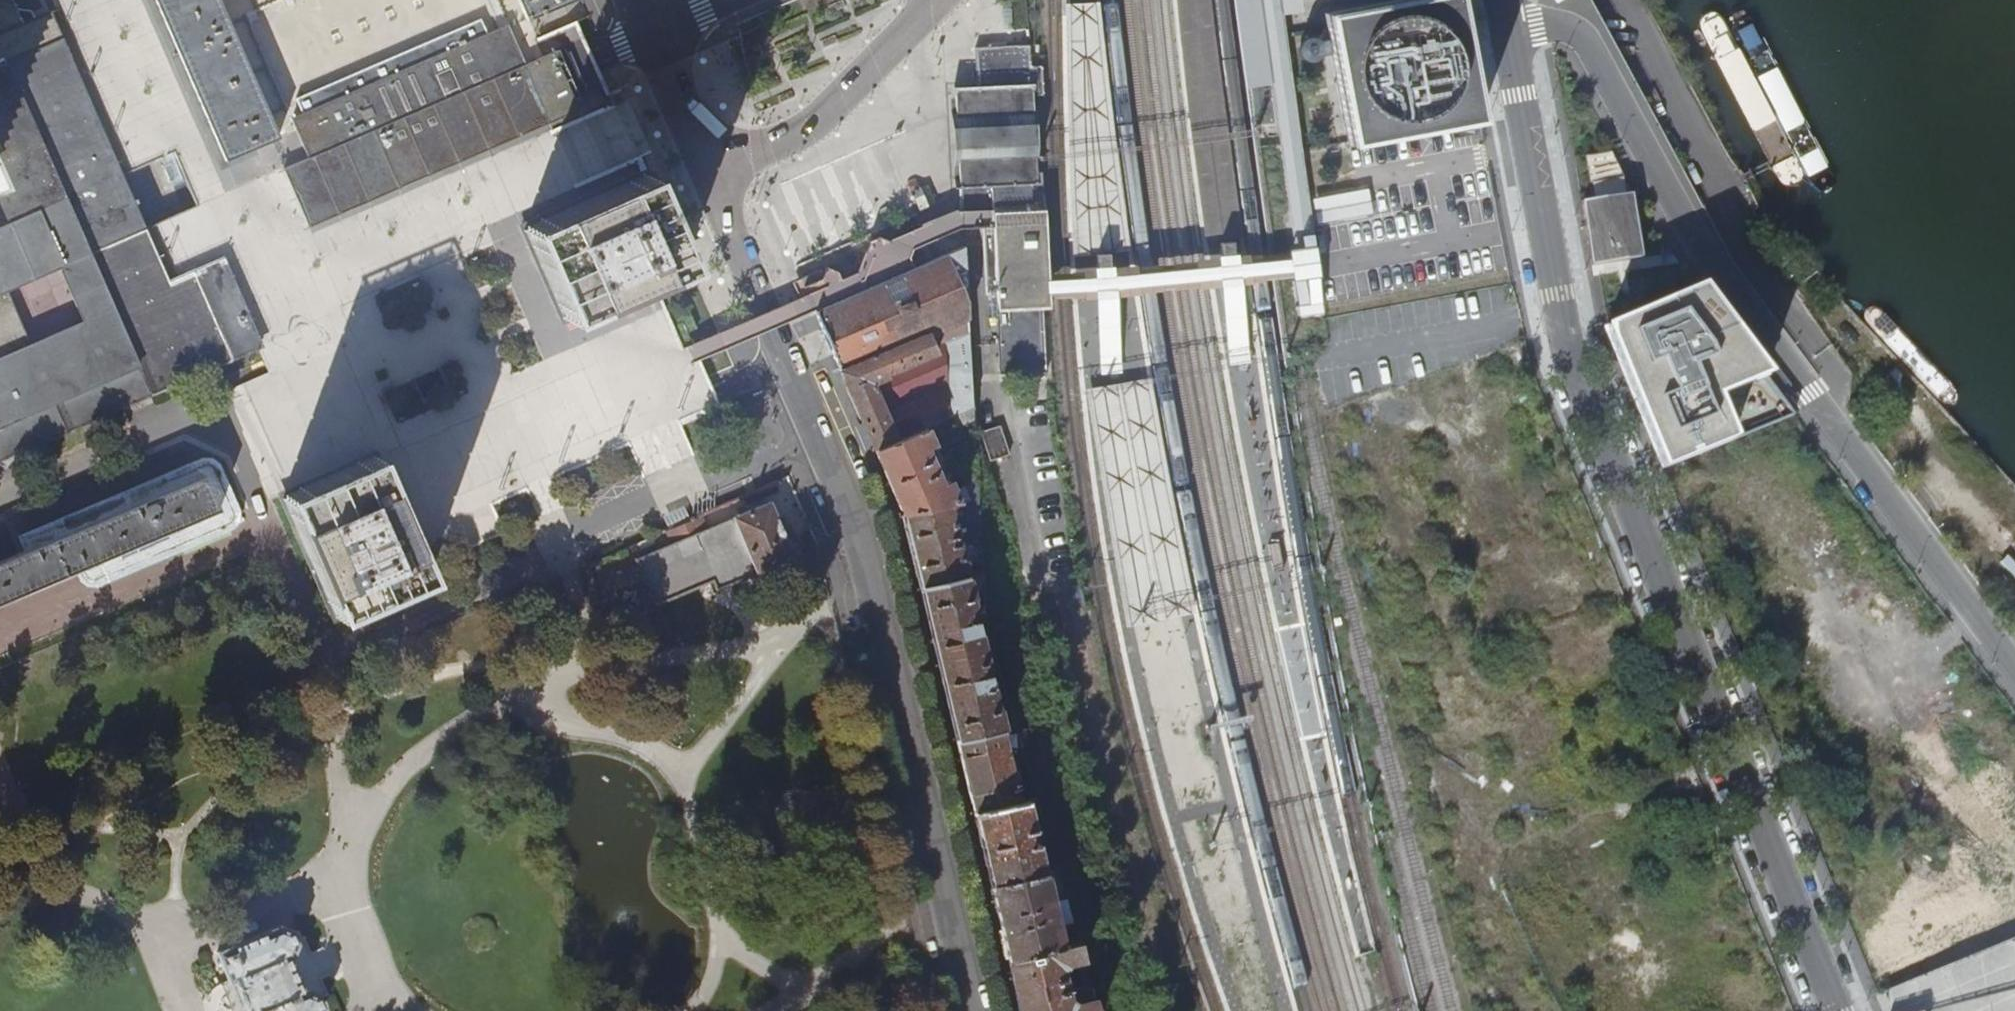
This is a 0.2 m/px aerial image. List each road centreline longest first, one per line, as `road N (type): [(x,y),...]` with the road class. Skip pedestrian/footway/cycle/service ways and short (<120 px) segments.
road 1 (residential): [(1839,1010),(1577,379),(1507,16)]
road 2 (residential): [(1507,16),(1557,25),(1581,42),(1694,238),(2014,666)]
road 3 (residential): [(817,438),(859,535),(971,1010)]
road 4 (residential): [(320,653),(575,541),(586,525),(678,484),(709,483),(817,438)]
road 5 (residential): [(702,174),(817,438)]
road 6 (secondary): [(926,15),(813,127),(702,174)]
road 7 (residential): [(320,653),(220,407)]
road 8 (residential): [(0,503),(220,407)]
road 9 (secondary): [(646,33),(702,174)]

